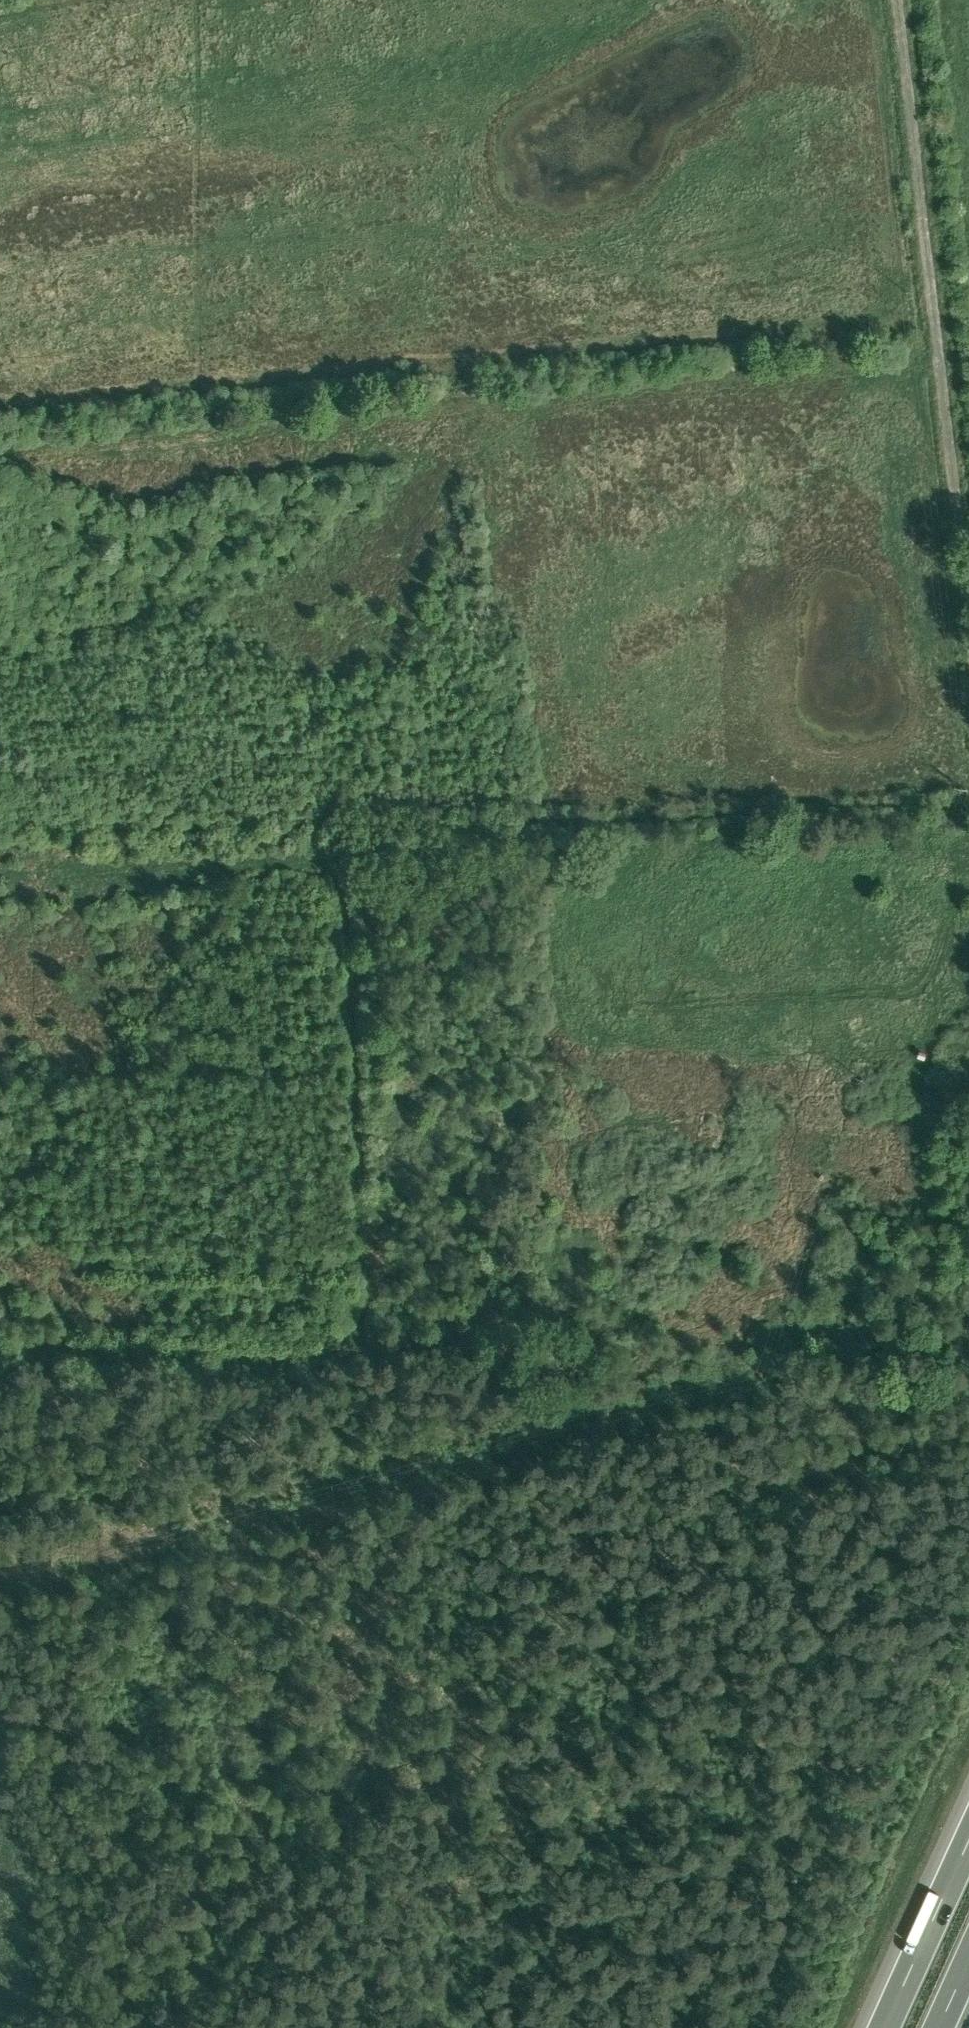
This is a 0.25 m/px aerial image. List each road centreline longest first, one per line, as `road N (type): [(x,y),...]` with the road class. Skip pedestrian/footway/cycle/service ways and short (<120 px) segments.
road 1 (unclassified): [(968,611),(898,0)]
road 2 (motorway): [(968,1836),(882,2027)]

